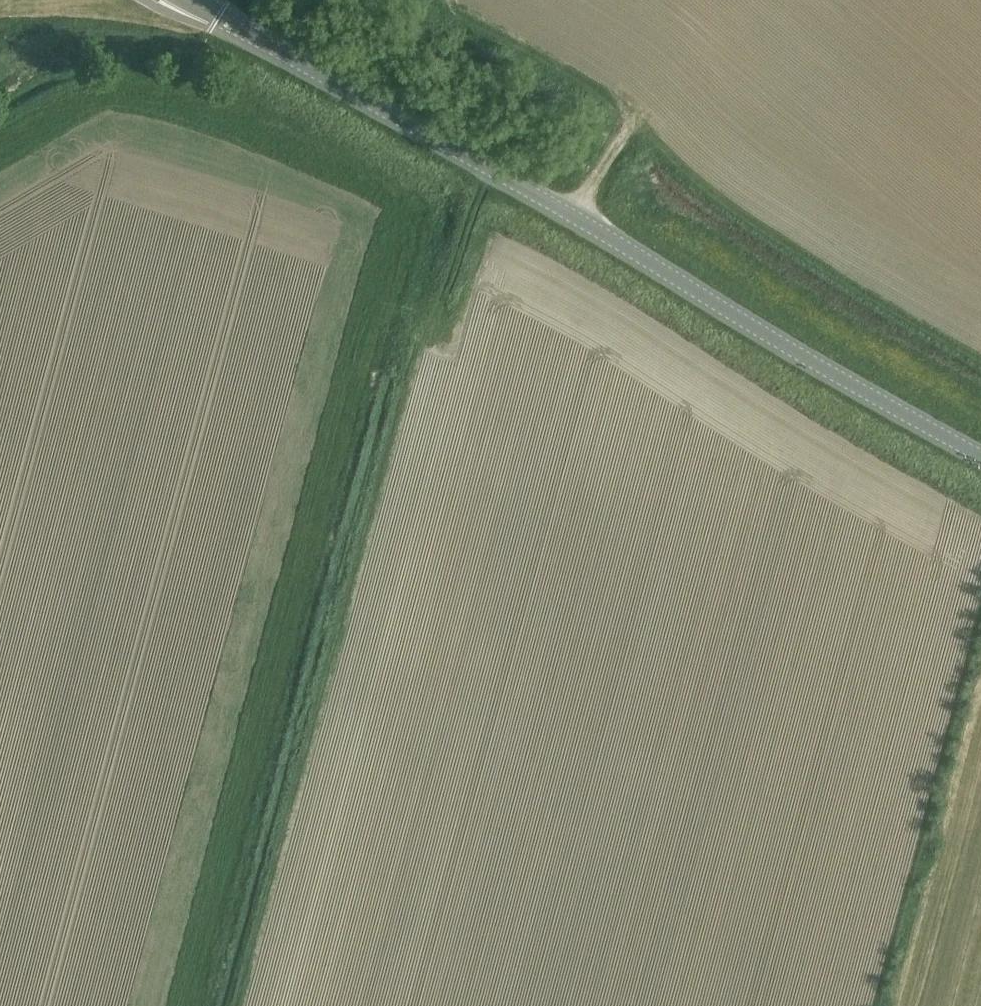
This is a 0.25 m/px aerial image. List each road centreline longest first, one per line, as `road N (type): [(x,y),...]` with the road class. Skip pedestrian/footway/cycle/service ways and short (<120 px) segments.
road 1 (unclassified): [(980,455),(193,0)]

